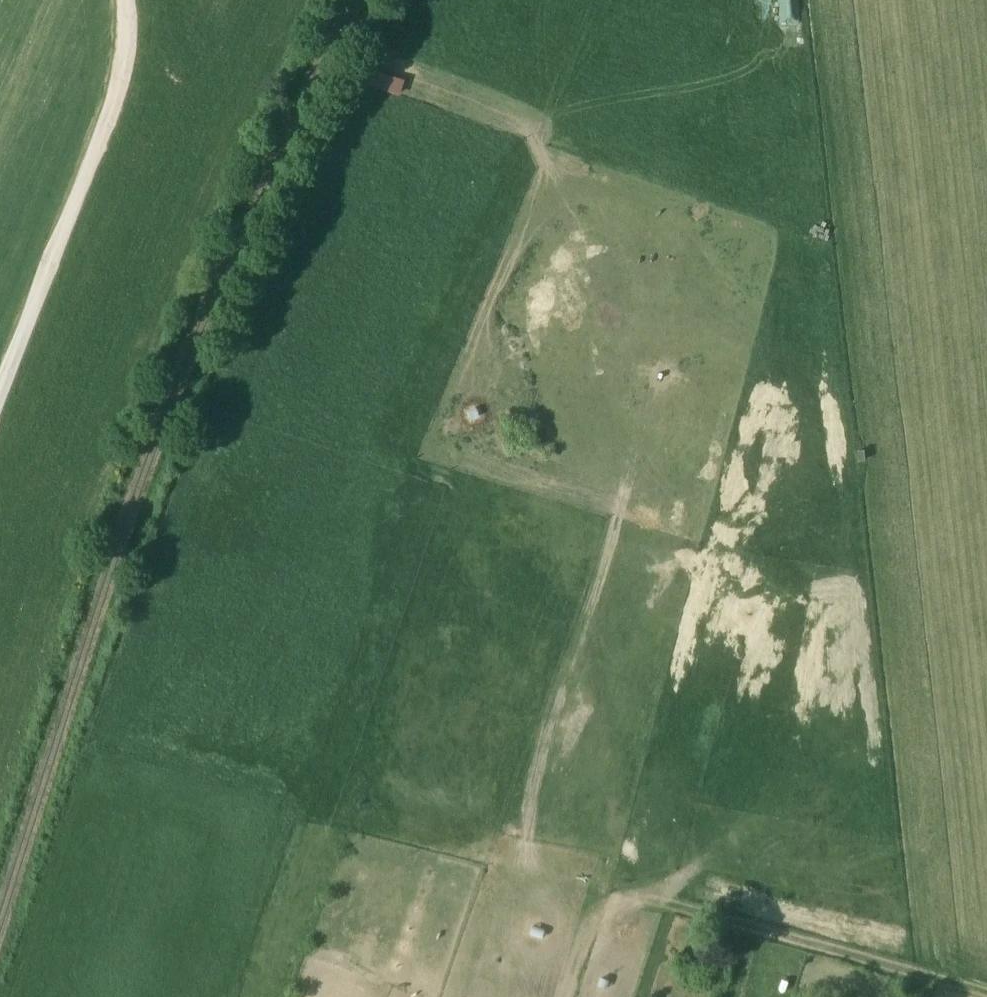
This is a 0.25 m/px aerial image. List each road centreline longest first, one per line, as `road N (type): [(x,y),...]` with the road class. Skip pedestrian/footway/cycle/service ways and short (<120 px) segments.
road 1 (track): [(0,398),(111,113),(129,32),(125,0)]

